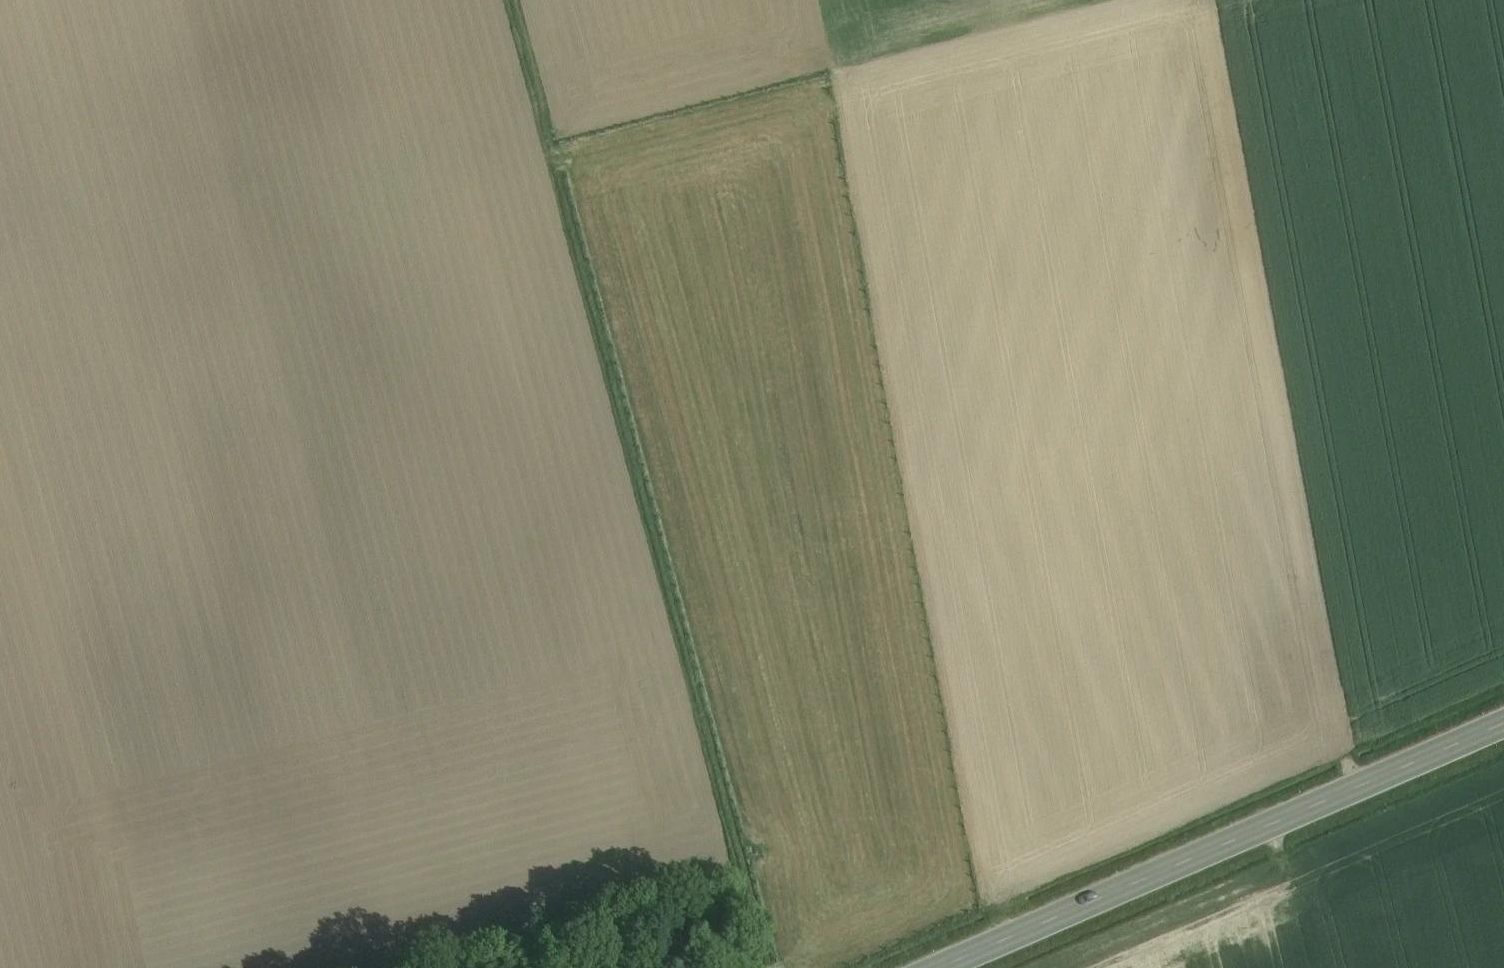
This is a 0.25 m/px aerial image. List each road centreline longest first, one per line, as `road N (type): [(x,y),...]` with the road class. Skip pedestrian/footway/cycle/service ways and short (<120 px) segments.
road 1 (primary): [(936,967),(1503,722)]
road 2 (track): [(512,0),(547,124)]

